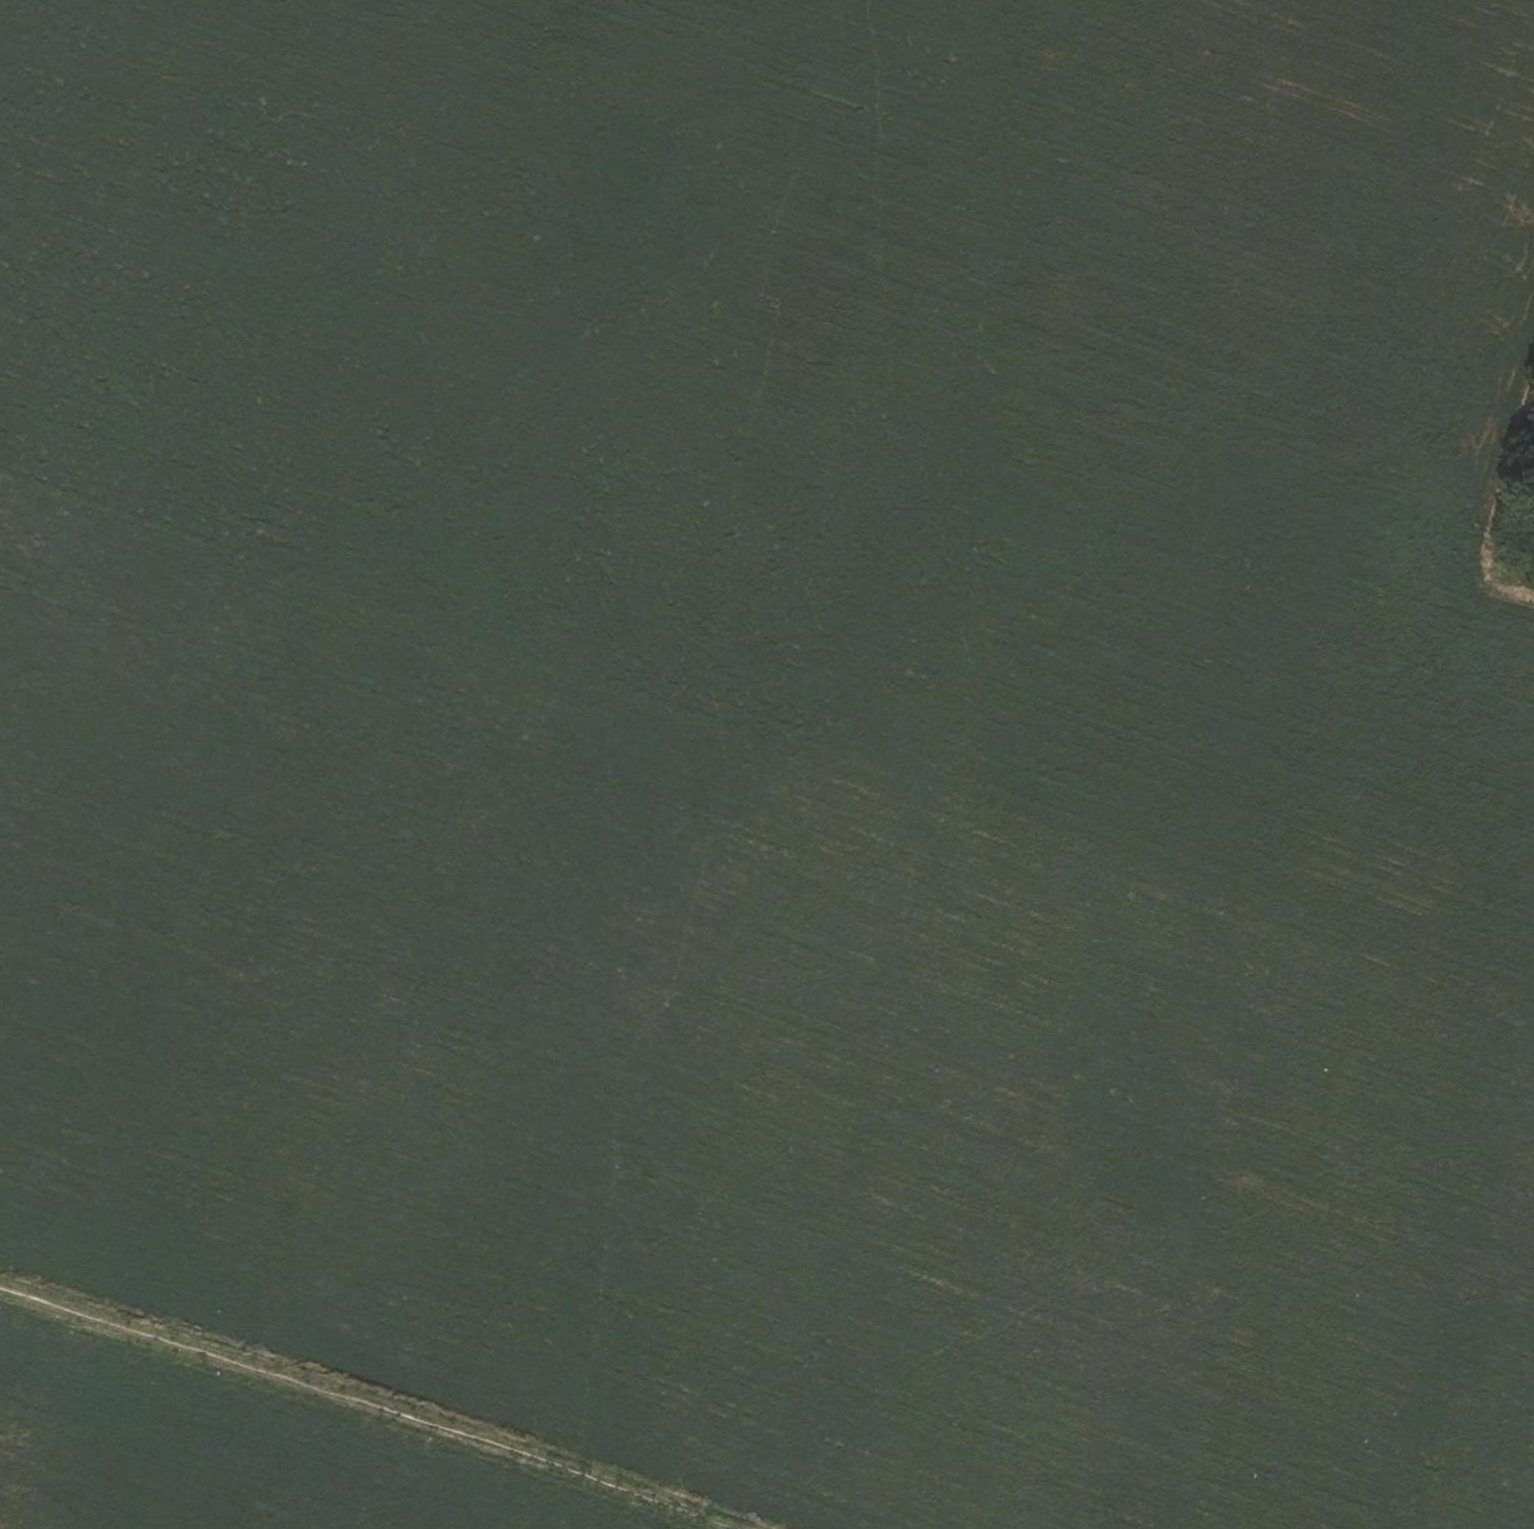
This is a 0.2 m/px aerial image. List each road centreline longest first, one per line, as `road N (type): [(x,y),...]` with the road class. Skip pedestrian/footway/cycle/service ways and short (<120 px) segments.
road 1 (track): [(721,1528),(390,1413),(0,1290)]

